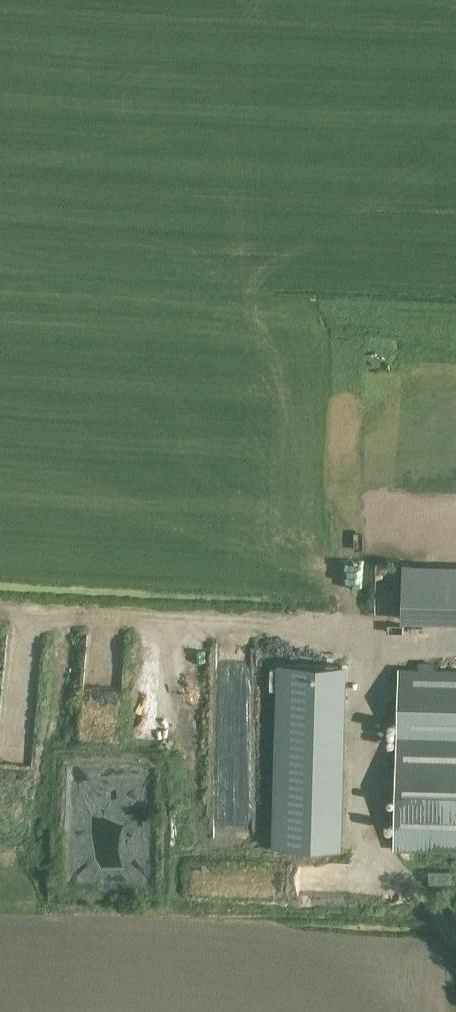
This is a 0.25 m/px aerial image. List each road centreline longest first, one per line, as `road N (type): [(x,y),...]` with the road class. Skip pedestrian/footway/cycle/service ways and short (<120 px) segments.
road 1 (track): [(276,630),(0,608)]

